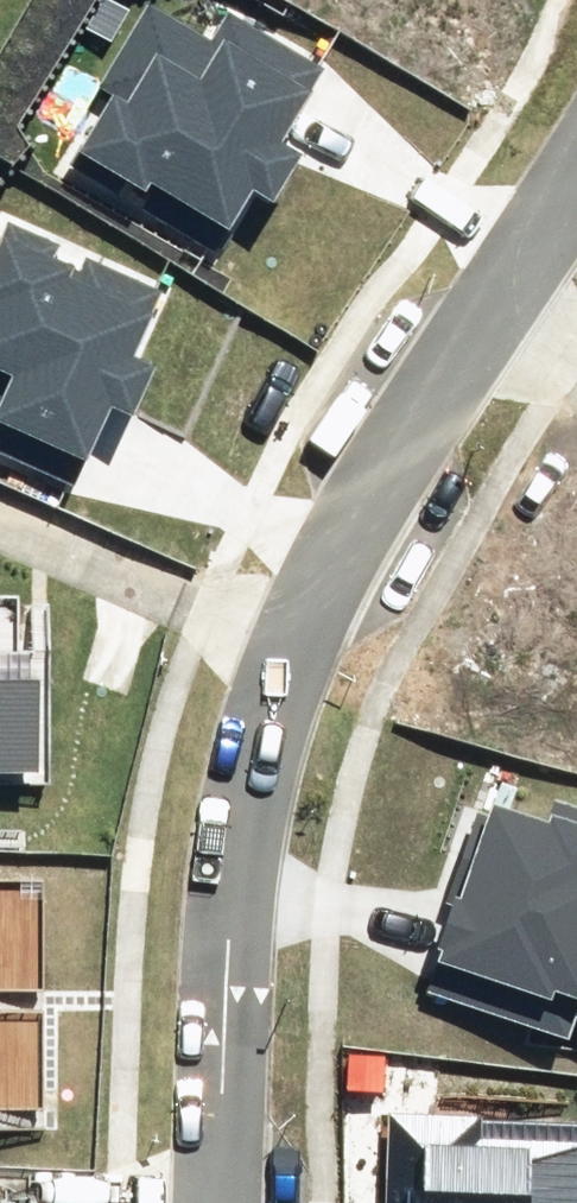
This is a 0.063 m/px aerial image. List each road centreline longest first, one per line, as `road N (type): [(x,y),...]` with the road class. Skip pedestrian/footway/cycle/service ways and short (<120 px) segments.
road 1 (residential): [(295,646),(242,833),(223,1056),(226,1187)]
road 2 (residential): [(481,323),(366,486),(295,646)]
road 3 (residential): [(295,646),(0,516)]
road 4 (residential): [(226,1187),(0,1183)]
road 5 (residential): [(576,178),(481,323)]

